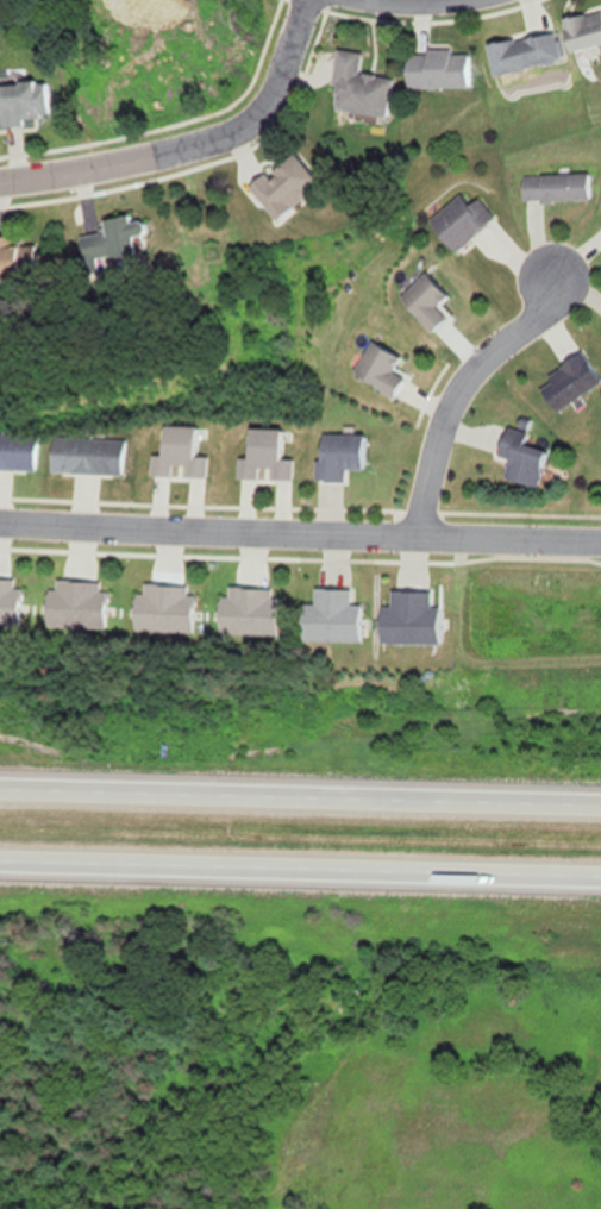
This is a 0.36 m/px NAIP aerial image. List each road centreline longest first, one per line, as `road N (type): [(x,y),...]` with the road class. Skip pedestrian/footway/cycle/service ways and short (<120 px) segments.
road 1 (residential): [(0,520),(600,540)]
road 2 (motorway): [(0,863),(600,879)]
road 3 (motorway): [(600,795),(0,780)]
road 4 (residential): [(0,180),(127,161),(245,125),(275,89),(304,0)]
road 5 (residential): [(414,537),(445,407),(476,365),(526,326),(552,277)]

